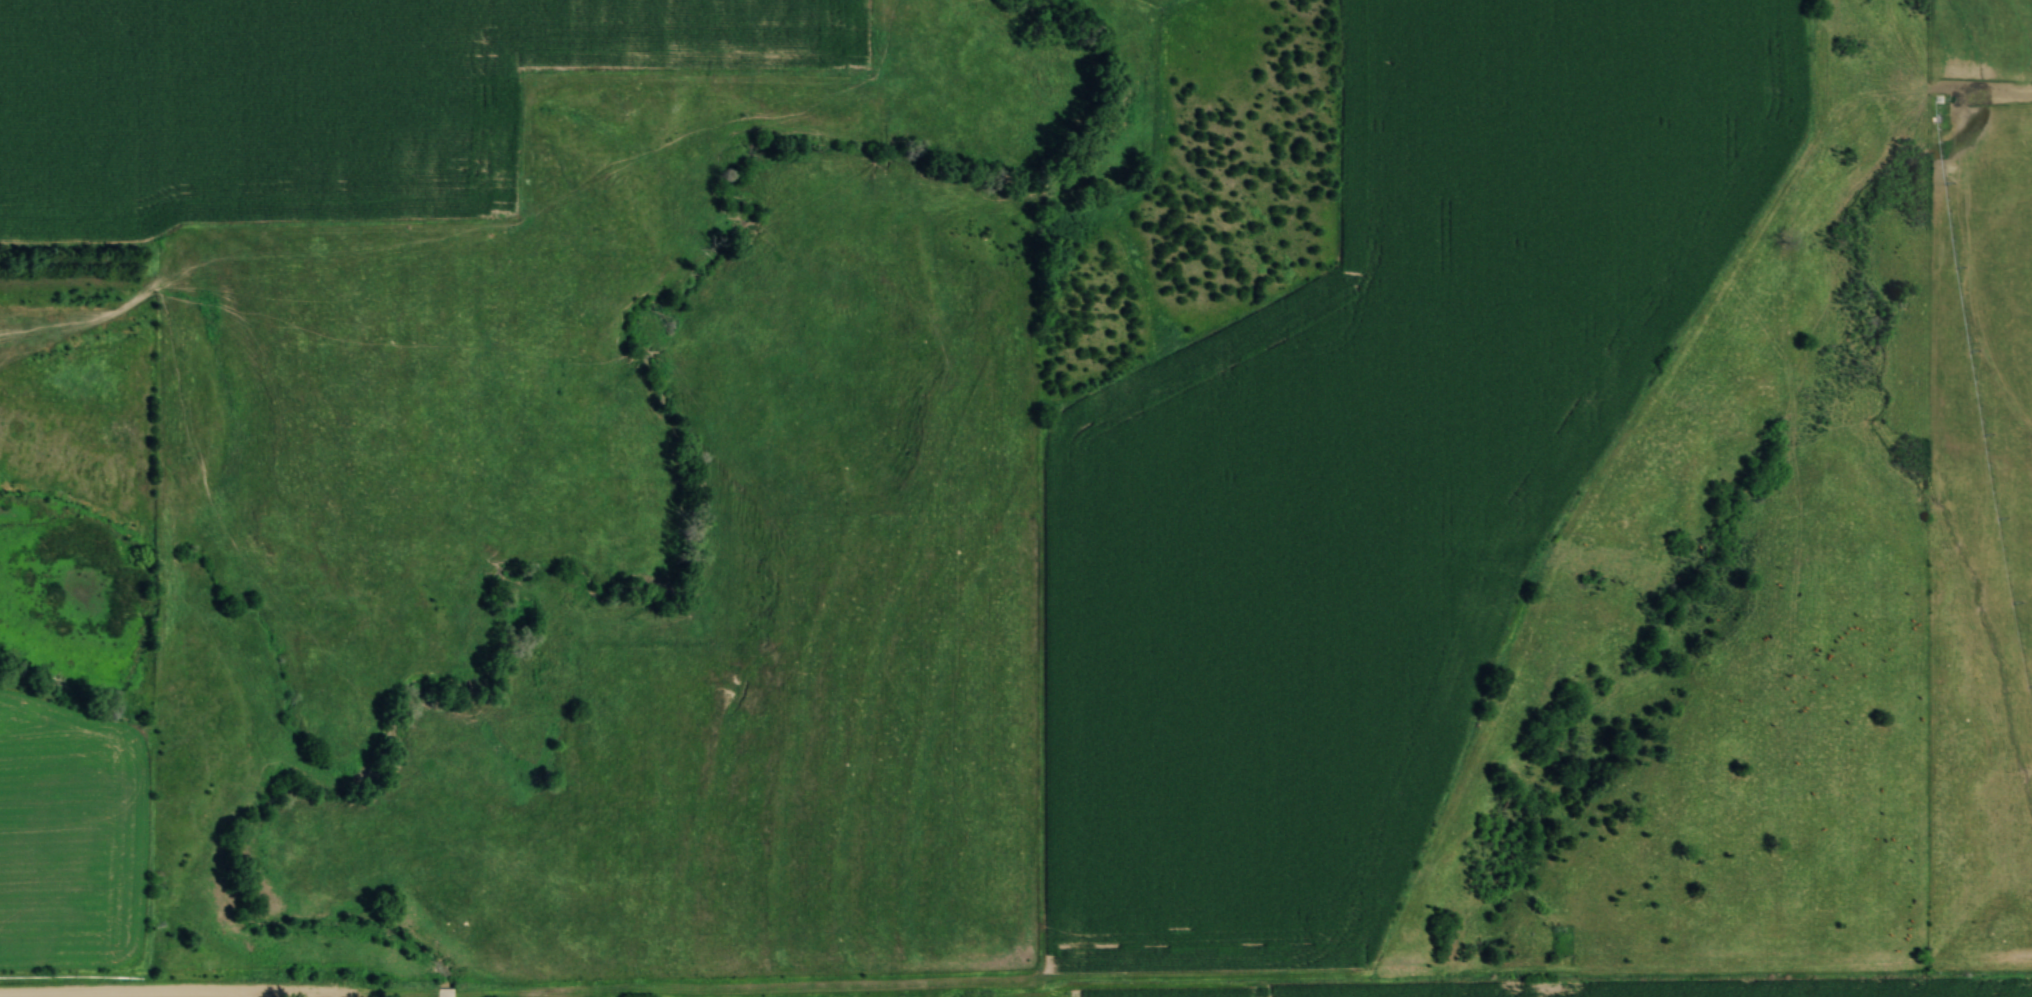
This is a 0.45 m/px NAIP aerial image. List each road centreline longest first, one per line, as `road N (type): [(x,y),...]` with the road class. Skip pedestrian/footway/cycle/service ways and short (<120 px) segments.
road 1 (residential): [(44,996),(1350,974)]

